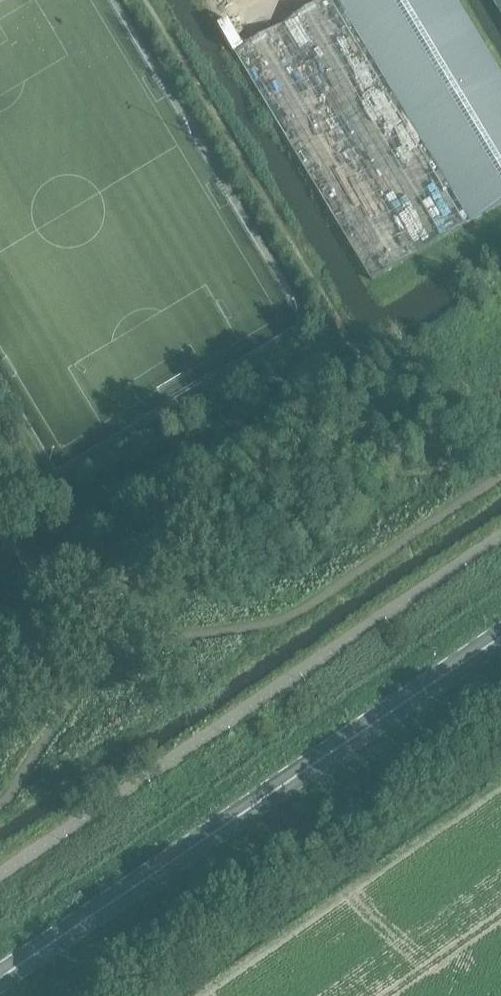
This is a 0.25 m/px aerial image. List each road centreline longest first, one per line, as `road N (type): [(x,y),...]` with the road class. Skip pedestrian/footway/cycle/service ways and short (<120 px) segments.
road 1 (primary): [(0,981),(500,641)]
road 2 (unclassified): [(500,537),(0,877)]

